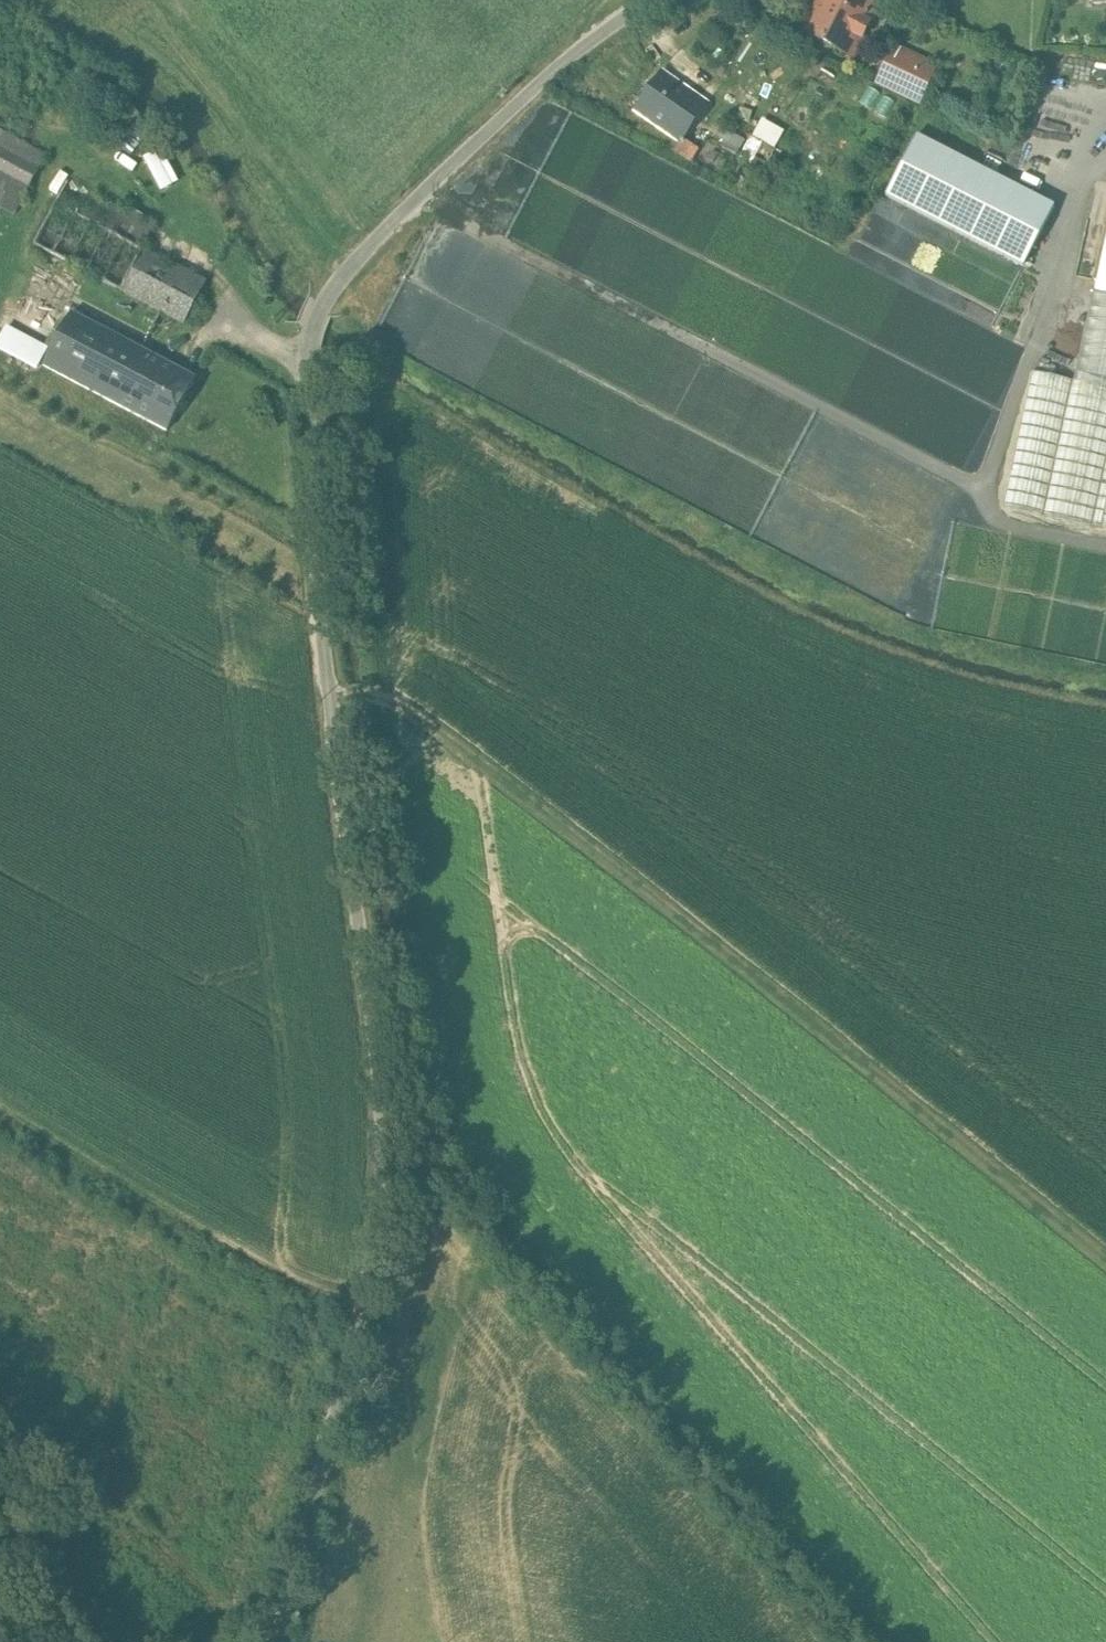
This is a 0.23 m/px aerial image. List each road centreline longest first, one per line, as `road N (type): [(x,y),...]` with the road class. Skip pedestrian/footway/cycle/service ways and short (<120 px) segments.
road 1 (unclassified): [(275,1641),(356,1376),(386,1191),(388,1099),(308,490),(304,391),(311,330),(361,260),(444,172),(545,78),(645,0)]
road 2 (track): [(329,694),(383,694),(563,817),(1105,1252)]

